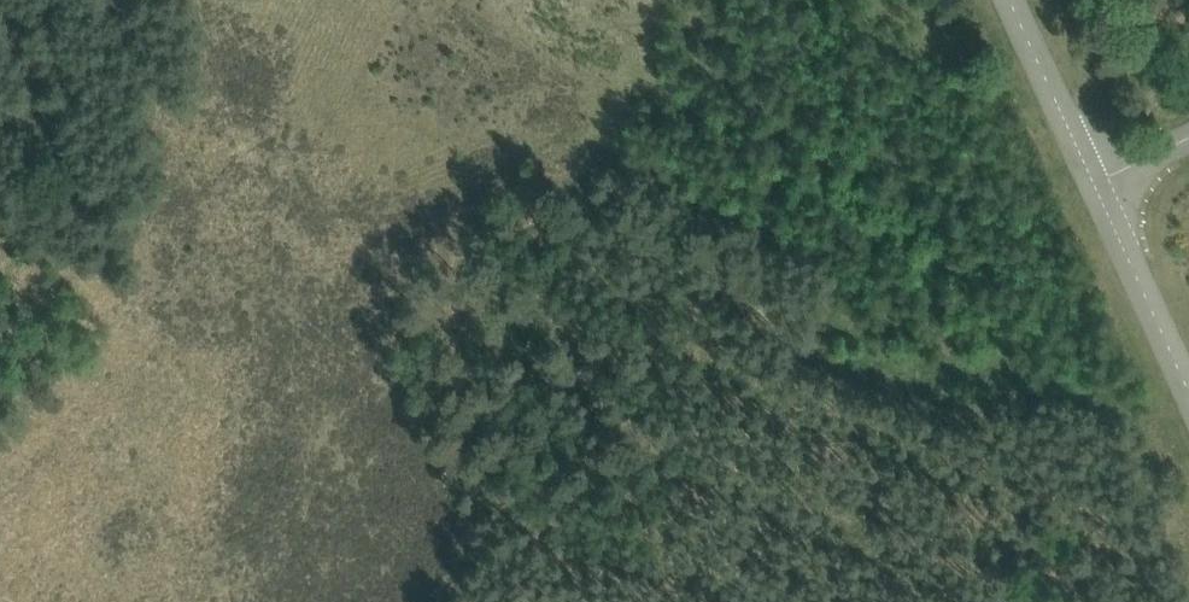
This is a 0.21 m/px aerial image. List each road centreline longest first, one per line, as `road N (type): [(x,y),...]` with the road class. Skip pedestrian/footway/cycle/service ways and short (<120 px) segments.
road 1 (unclassified): [(1188,395),(1011,0)]

